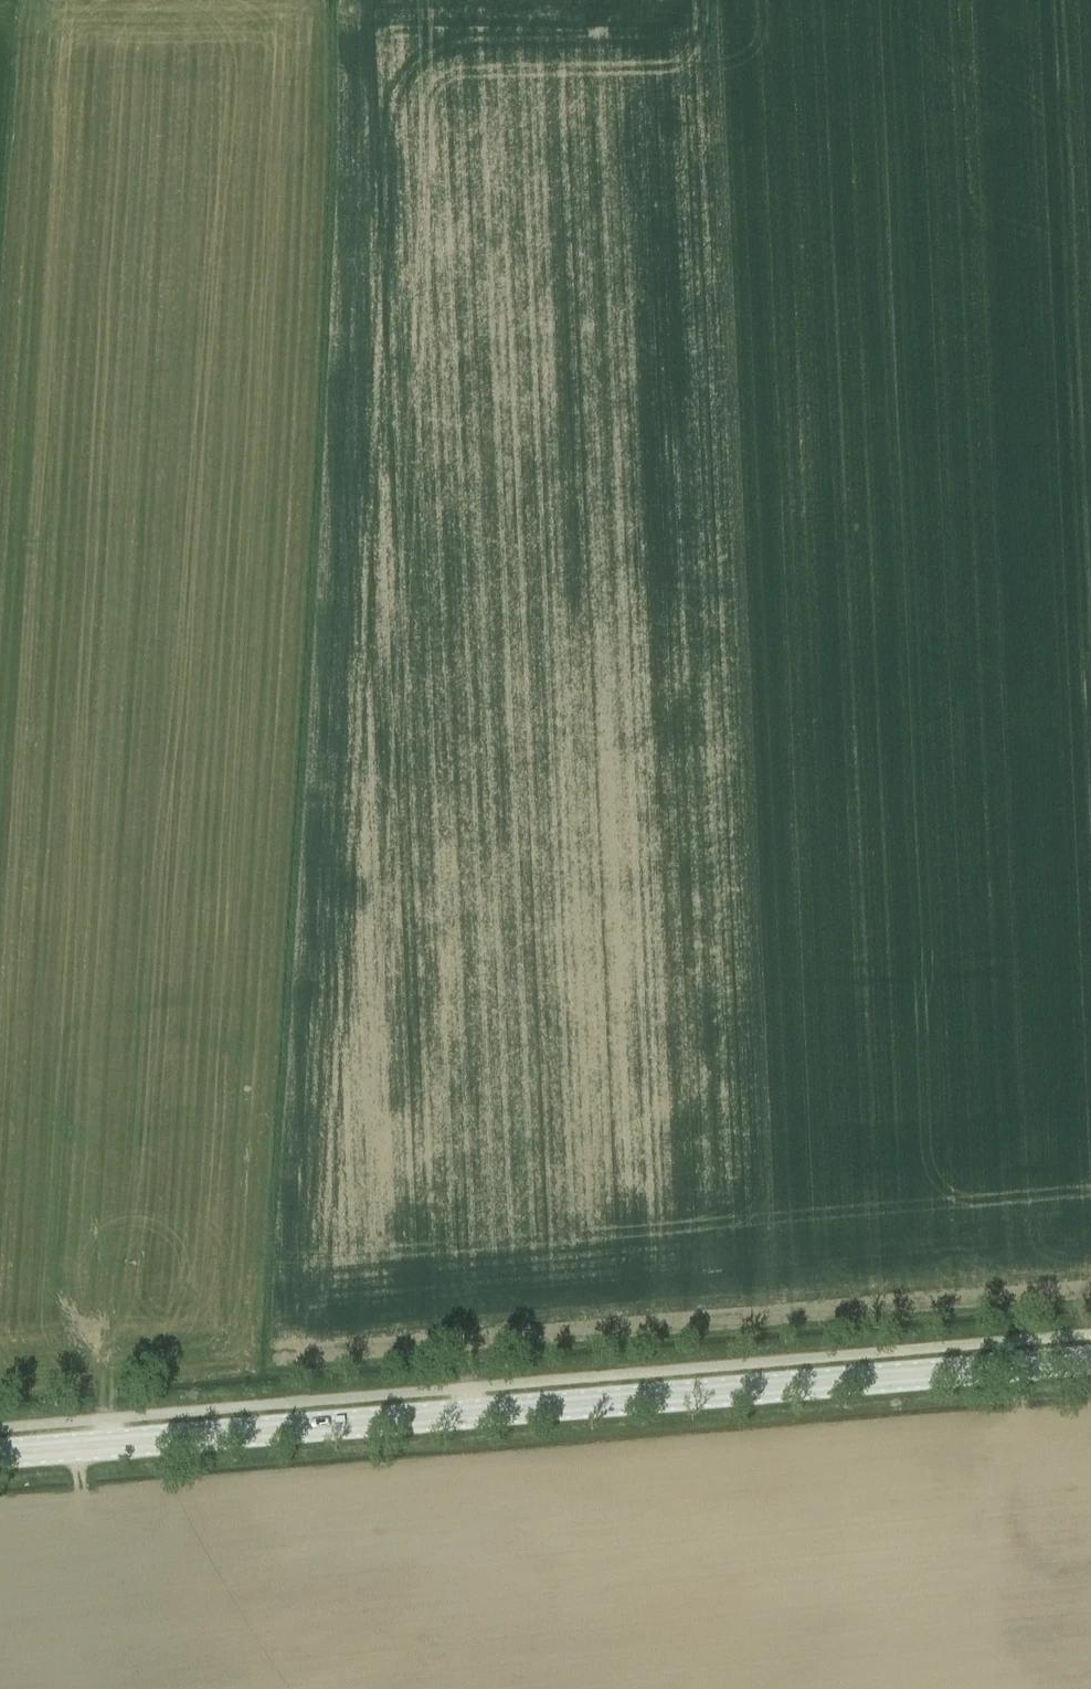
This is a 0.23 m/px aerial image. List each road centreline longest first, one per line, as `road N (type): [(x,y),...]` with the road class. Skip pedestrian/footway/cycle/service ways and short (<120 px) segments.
road 1 (primary): [(0,1454),(1090,1358)]

